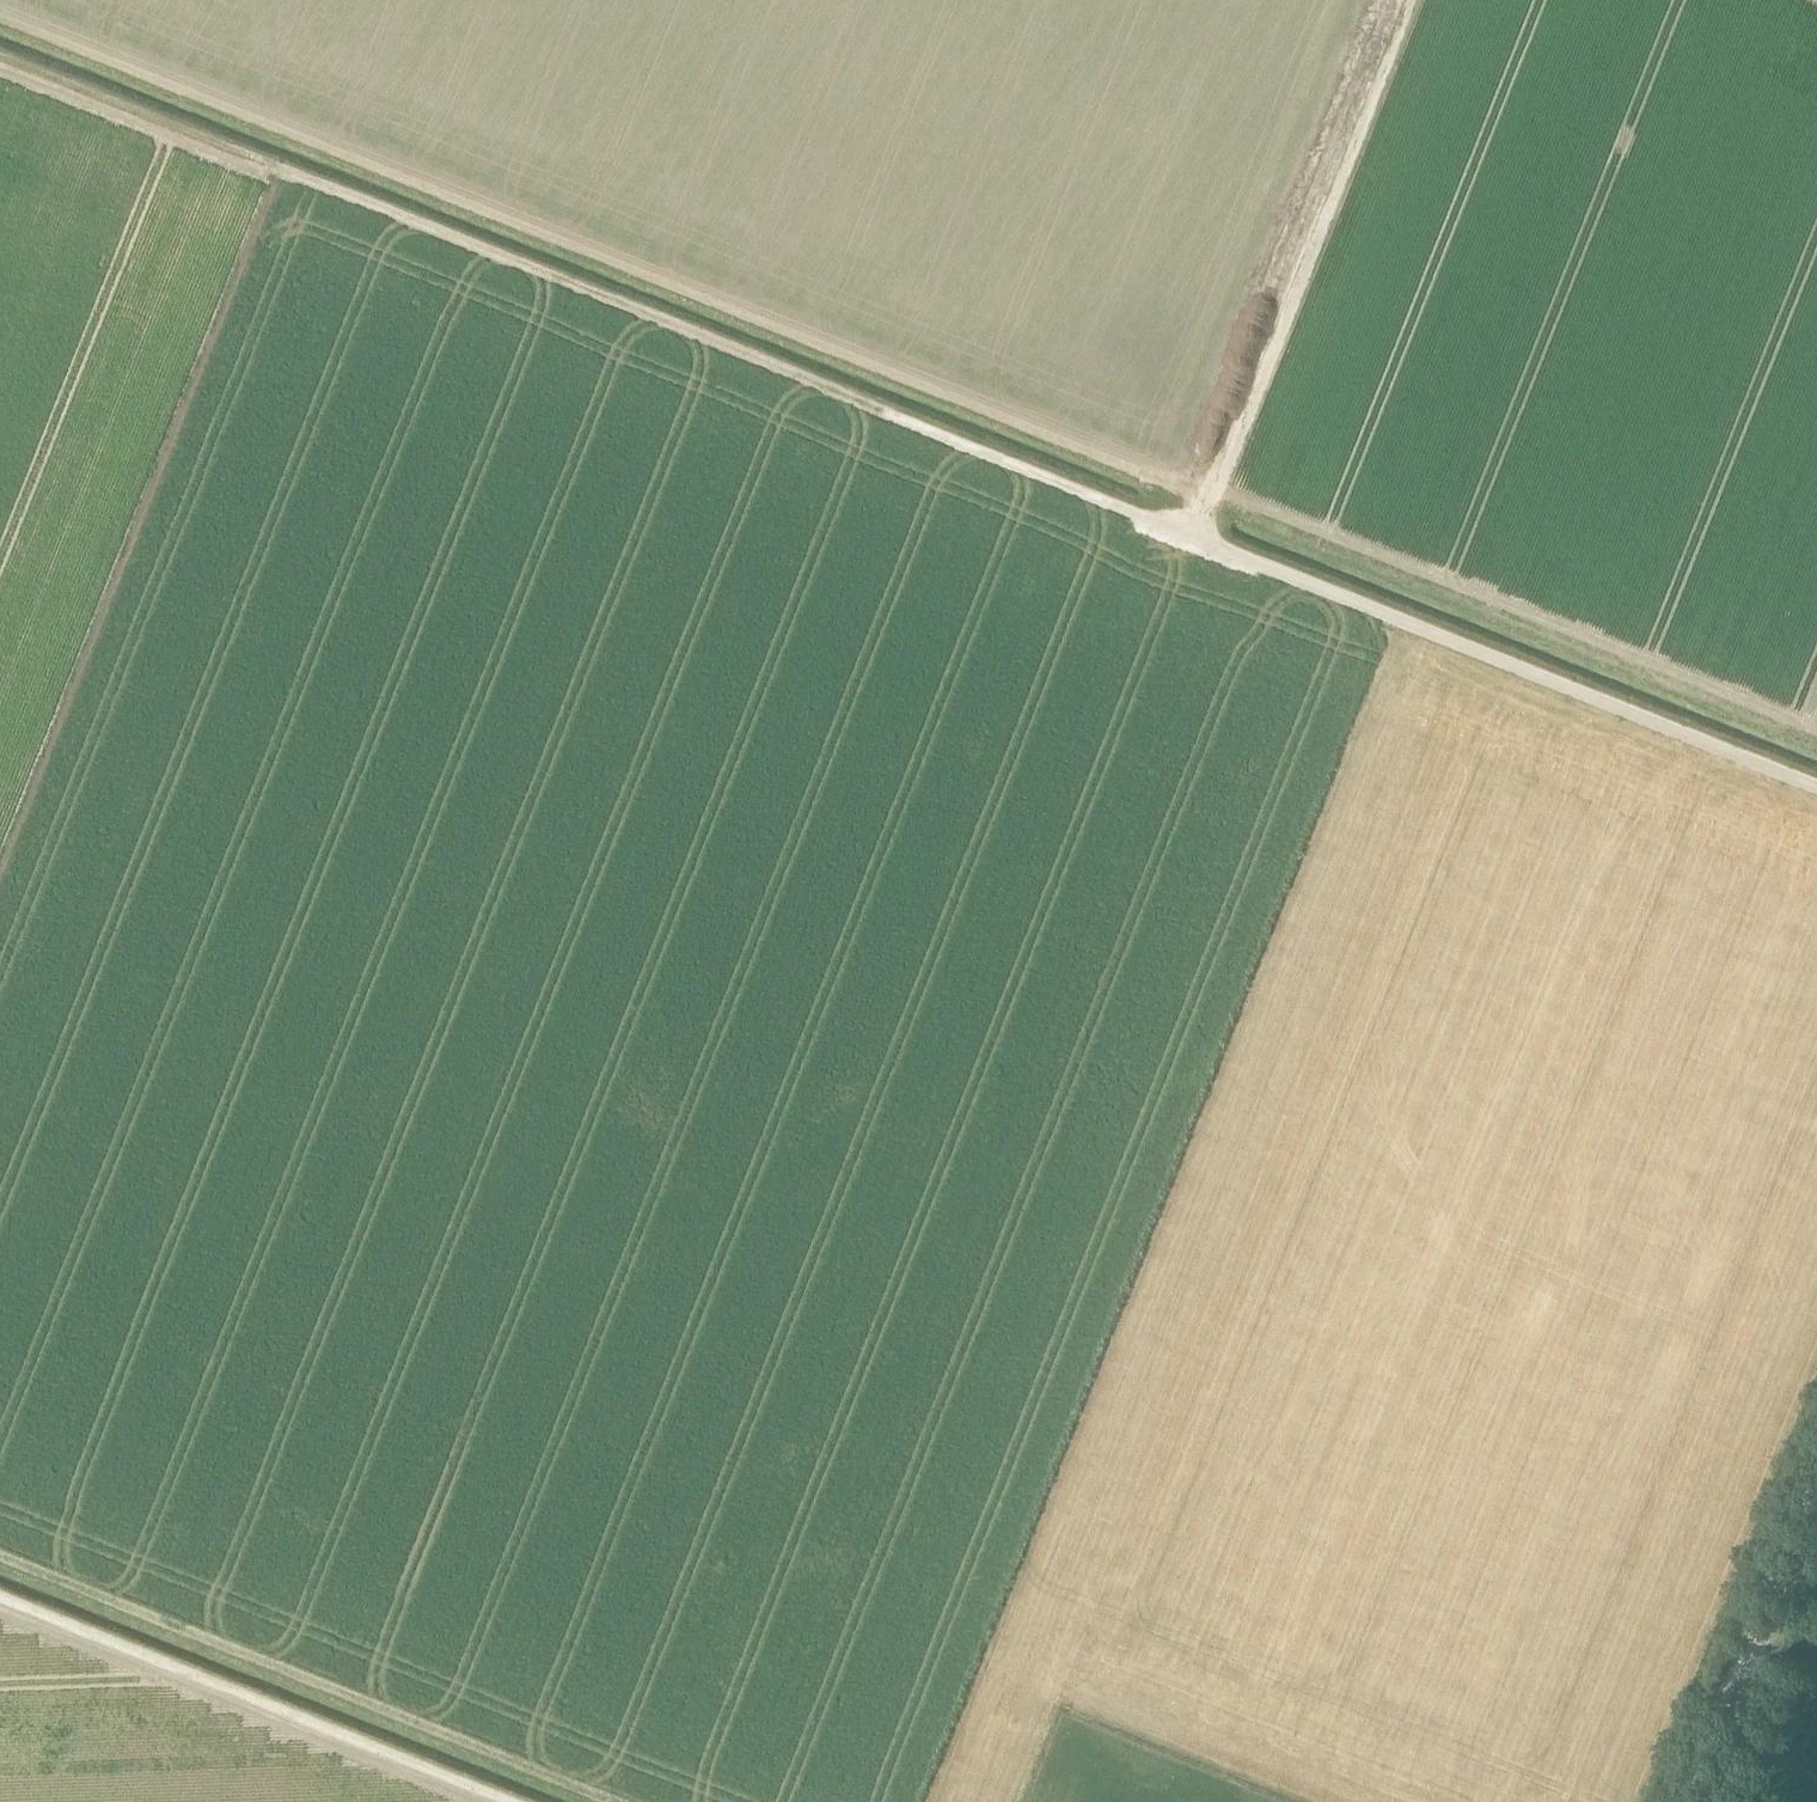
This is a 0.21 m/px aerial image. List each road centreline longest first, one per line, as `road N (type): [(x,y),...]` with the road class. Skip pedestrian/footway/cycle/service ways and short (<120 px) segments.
road 1 (unclassified): [(1691,1801),(1816,1486)]

